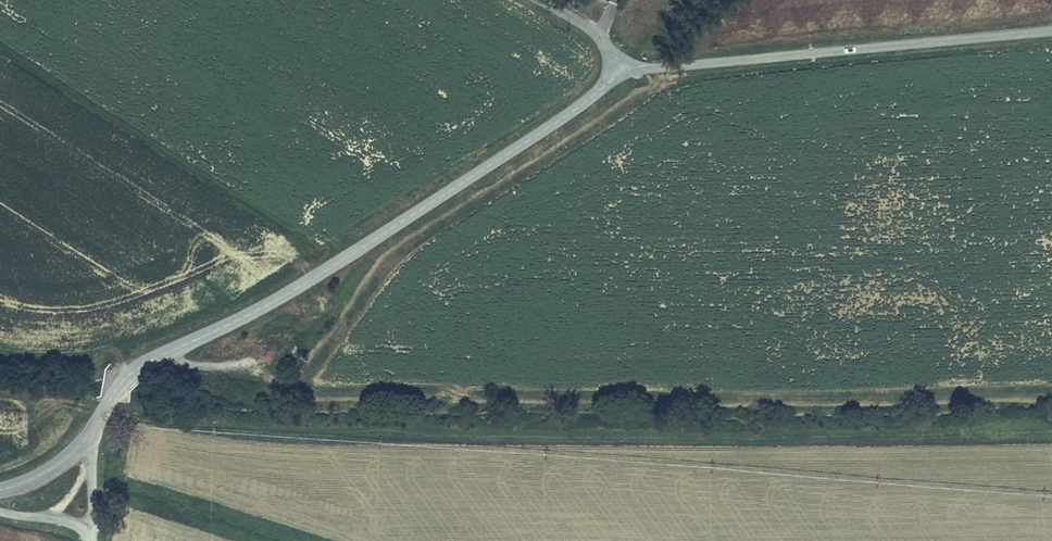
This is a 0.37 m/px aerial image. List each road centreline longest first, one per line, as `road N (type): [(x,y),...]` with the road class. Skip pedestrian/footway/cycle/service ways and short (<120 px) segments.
road 1 (track): [(221,366),(320,393),(1051,389)]
road 2 (tertiary): [(621,71),(557,122),(309,279),(137,368),(96,425)]
road 3 (tertiary): [(1051,28),(621,71)]

